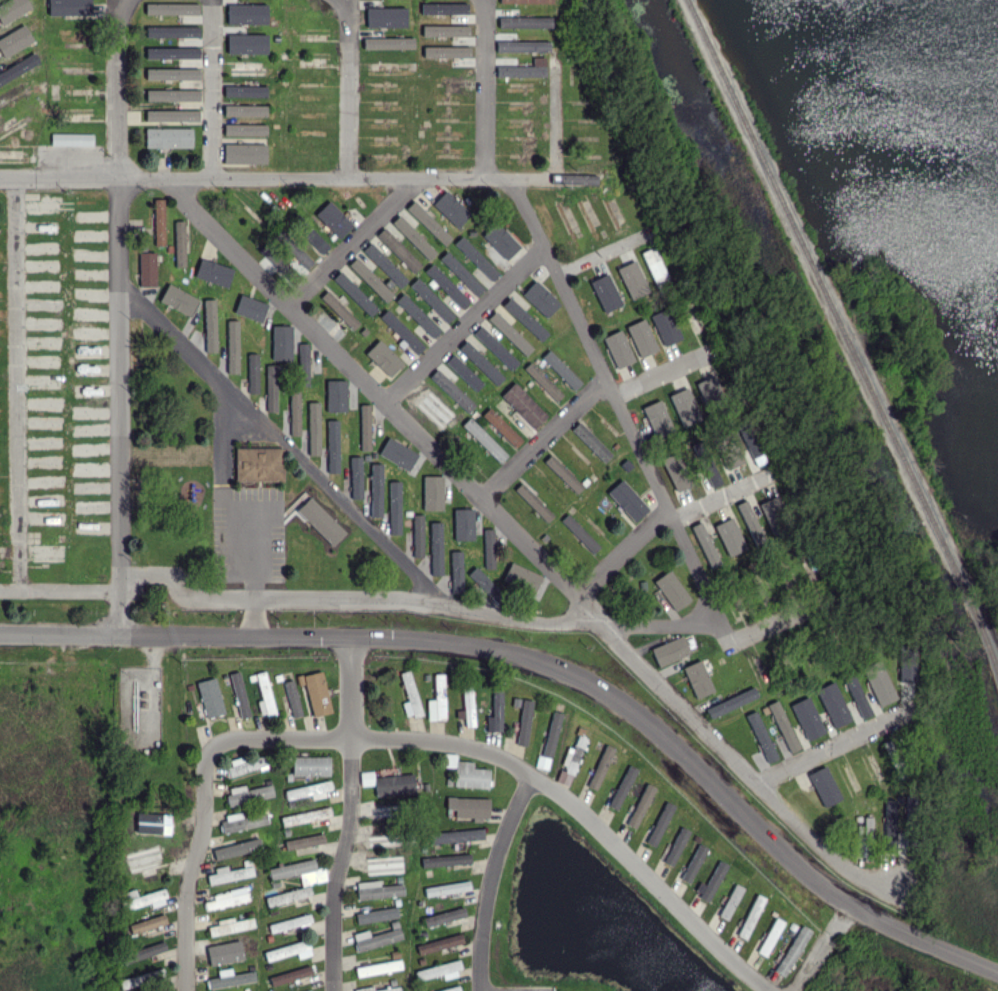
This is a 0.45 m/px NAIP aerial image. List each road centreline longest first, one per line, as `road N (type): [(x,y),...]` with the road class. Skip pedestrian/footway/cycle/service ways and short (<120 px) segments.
road 1 (tertiary): [(0,634),(424,642),(544,666),(638,714),(807,873),(852,905),(997,973)]
road 2 (residential): [(0,176),(599,176)]

